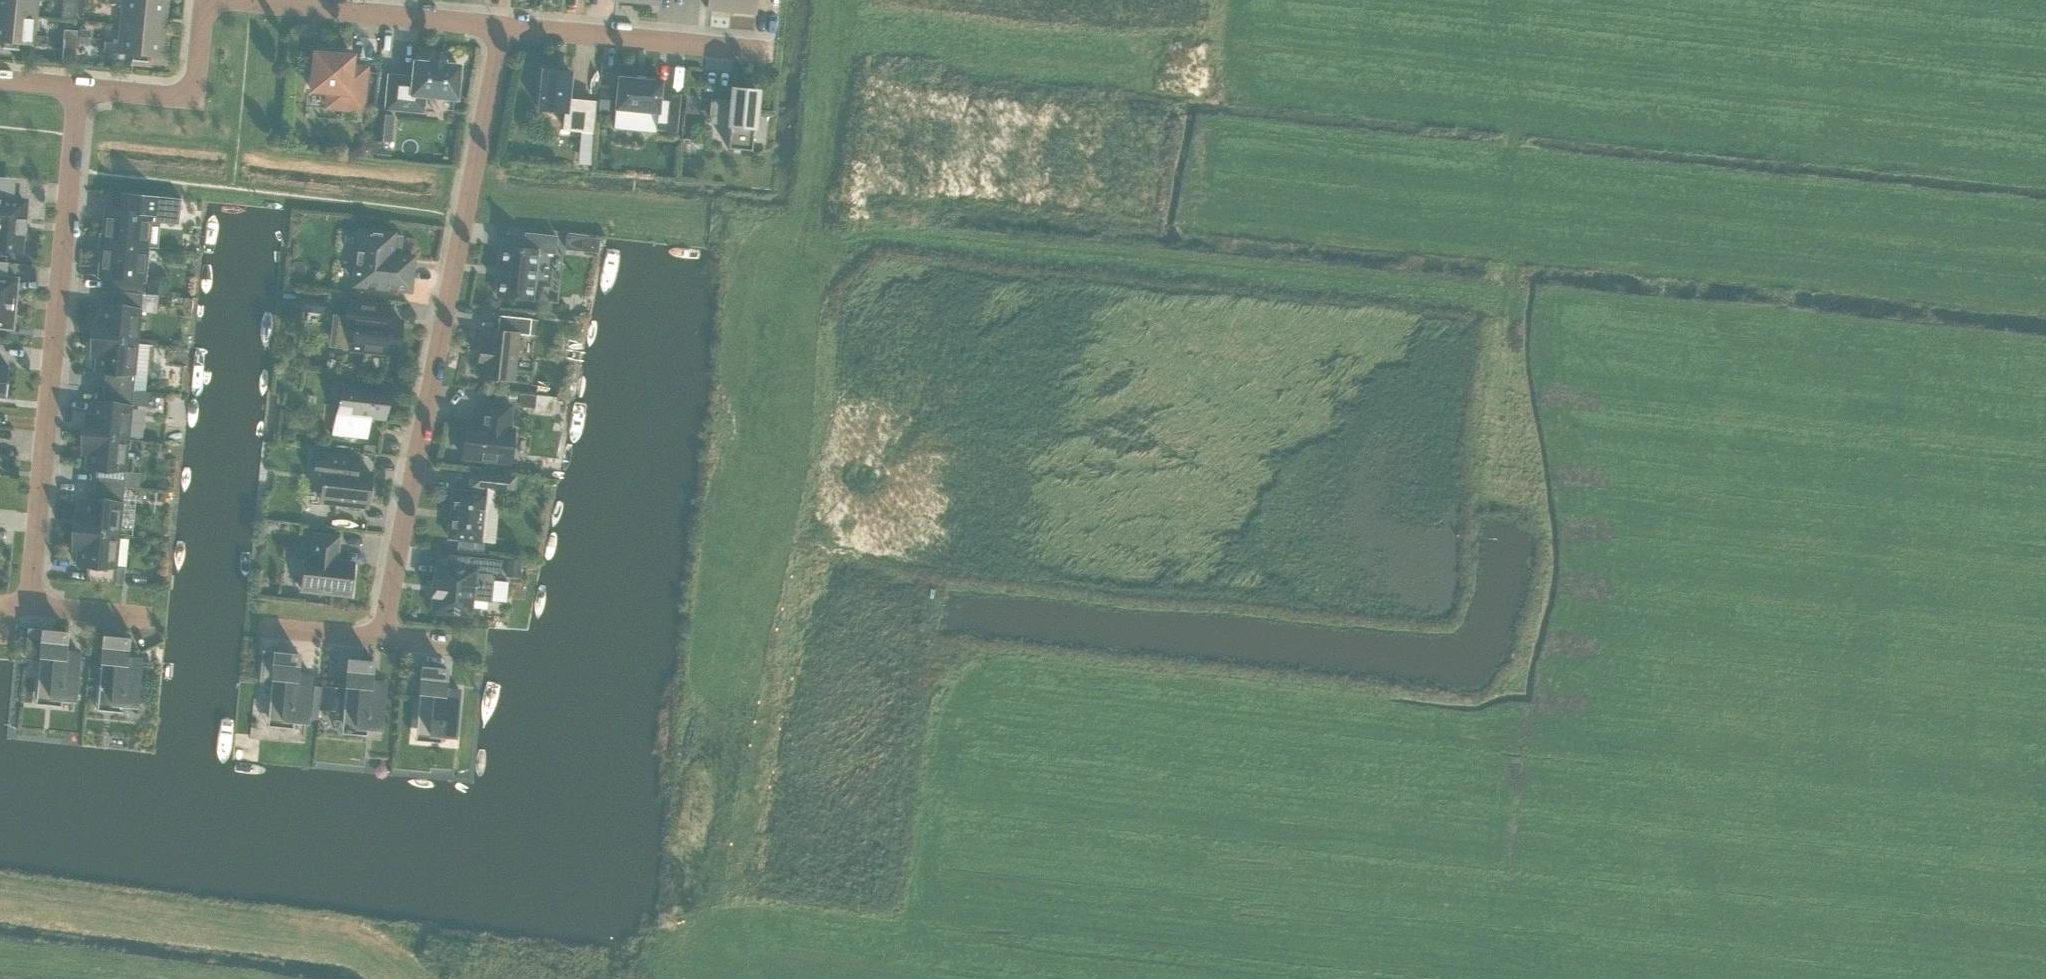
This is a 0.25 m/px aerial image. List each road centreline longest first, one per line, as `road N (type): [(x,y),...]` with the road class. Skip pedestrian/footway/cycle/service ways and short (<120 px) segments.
road 1 (residential): [(1574,0),(1530,463),(846,394)]
road 2 (residential): [(503,26),(378,640)]
road 3 (residential): [(78,89),(22,605)]
road 4 (residential): [(503,26),(878,62)]
road 5 (residential): [(878,62),(846,394)]
road 6 (residential): [(266,2),(503,26)]
road 7 (residential): [(846,394),(826,611)]
road 8 (residential): [(78,89),(187,99),(201,19),(217,0)]
road 9 (residential): [(22,605),(147,616)]

